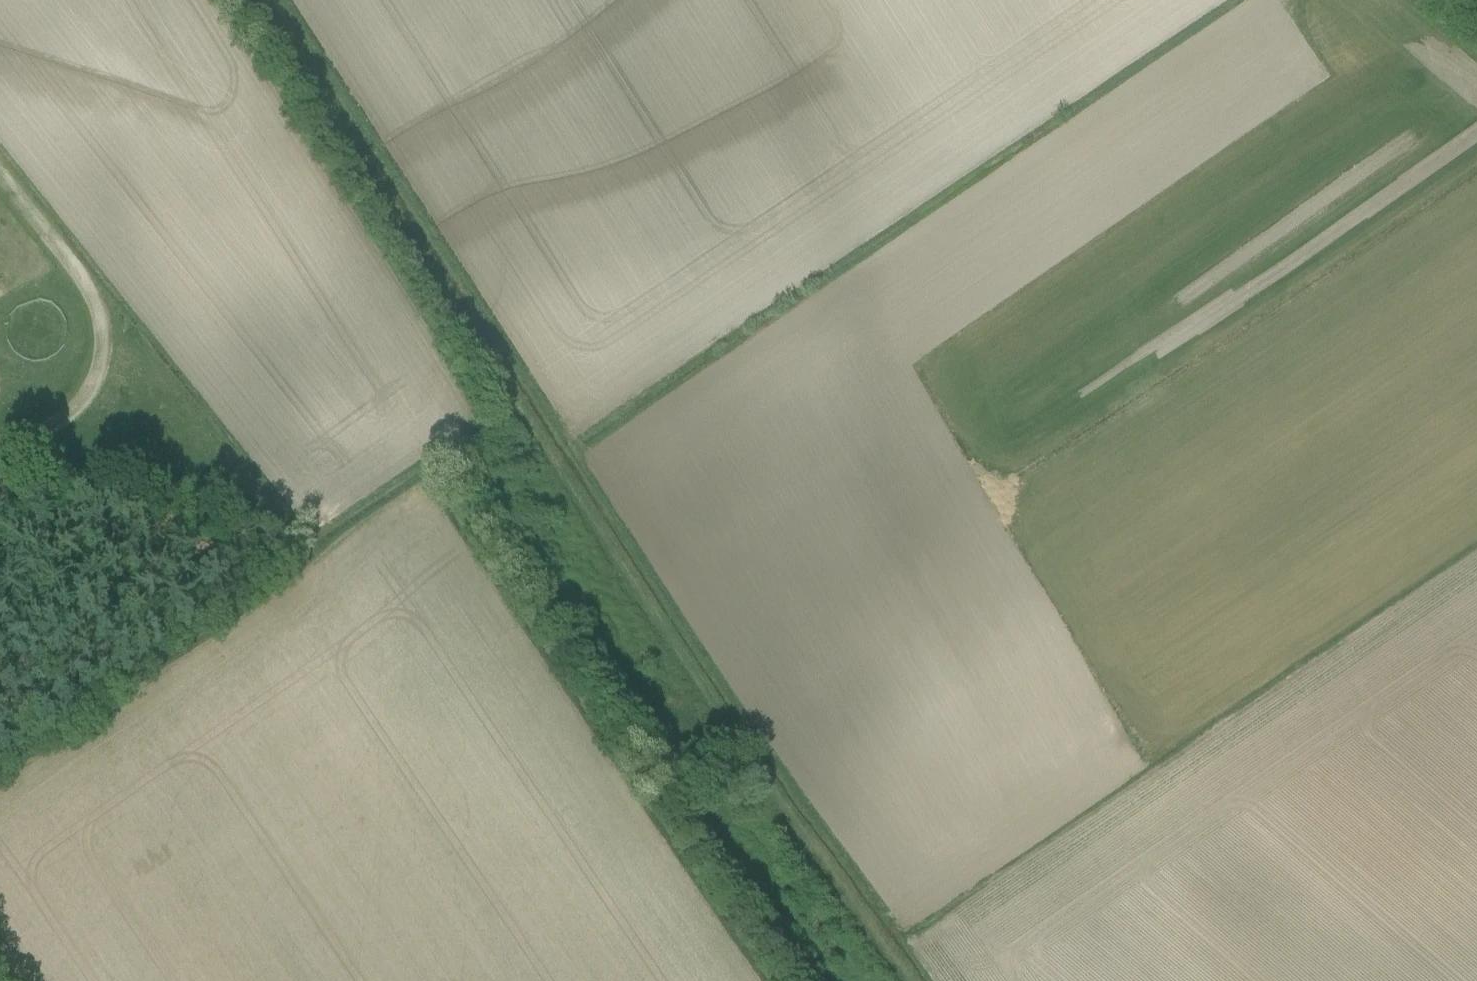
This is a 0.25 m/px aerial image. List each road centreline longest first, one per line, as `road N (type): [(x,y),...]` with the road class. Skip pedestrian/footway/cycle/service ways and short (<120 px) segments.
road 1 (track): [(901,980),(739,764),(727,733),(241,0)]

